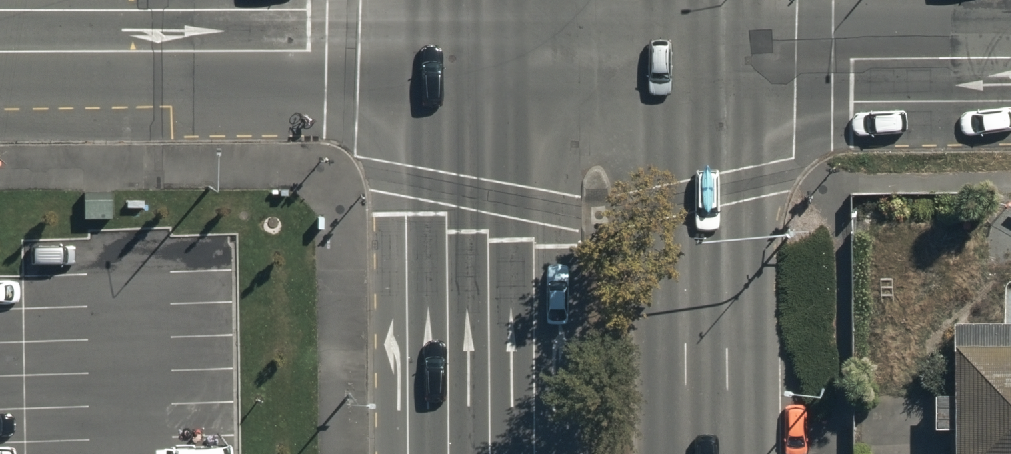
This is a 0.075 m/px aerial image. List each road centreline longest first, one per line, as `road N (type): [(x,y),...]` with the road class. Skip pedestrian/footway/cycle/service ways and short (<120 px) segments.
road 1 (tertiary): [(0,51),(462,49)]
road 2 (primary): [(708,48),(709,453)]
road 3 (primary): [(465,453),(462,49)]
road 4 (secondary): [(708,48),(1010,46)]
road 5 (secondary): [(462,49),(708,48)]

